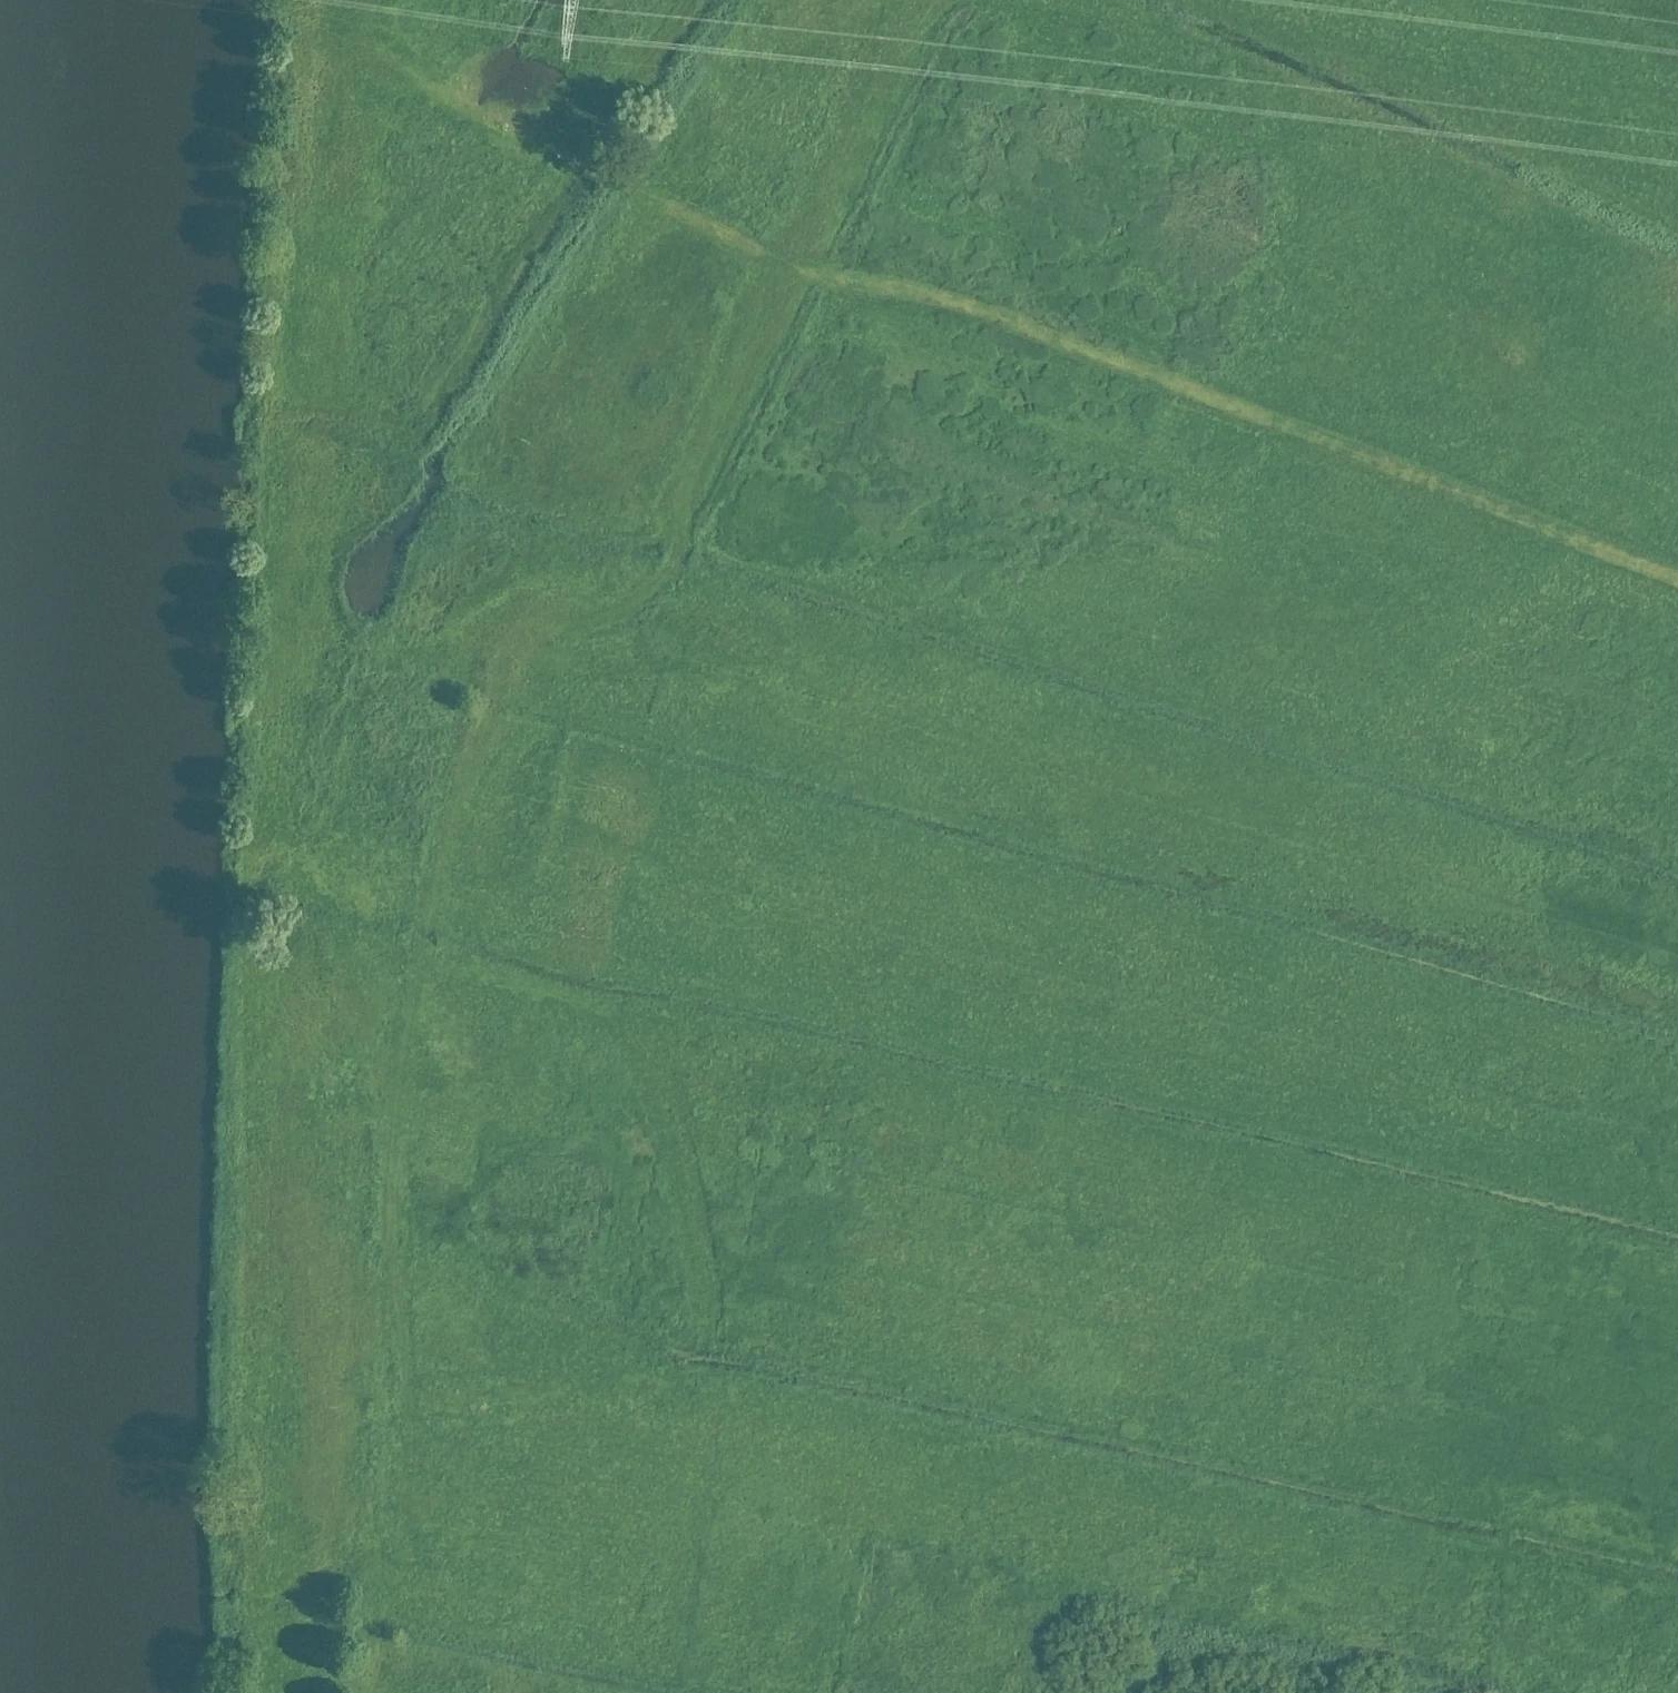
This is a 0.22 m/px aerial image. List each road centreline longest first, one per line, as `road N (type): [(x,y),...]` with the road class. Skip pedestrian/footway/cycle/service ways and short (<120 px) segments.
road 1 (track): [(542,147),(813,277),(948,301),(1677,585)]

